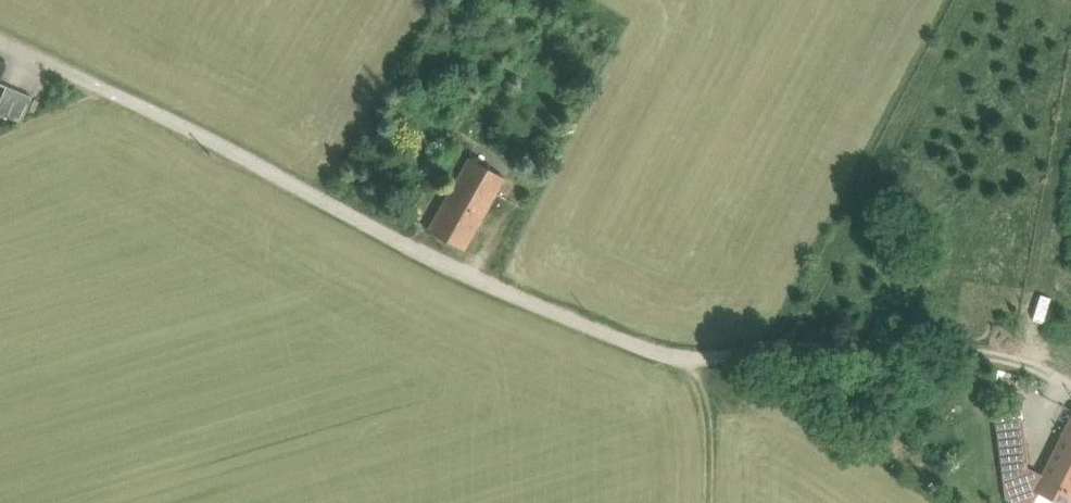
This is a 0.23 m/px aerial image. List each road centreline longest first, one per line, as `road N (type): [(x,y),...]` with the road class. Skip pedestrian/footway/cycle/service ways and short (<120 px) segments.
road 1 (track): [(711,502),(712,414),(691,369)]

